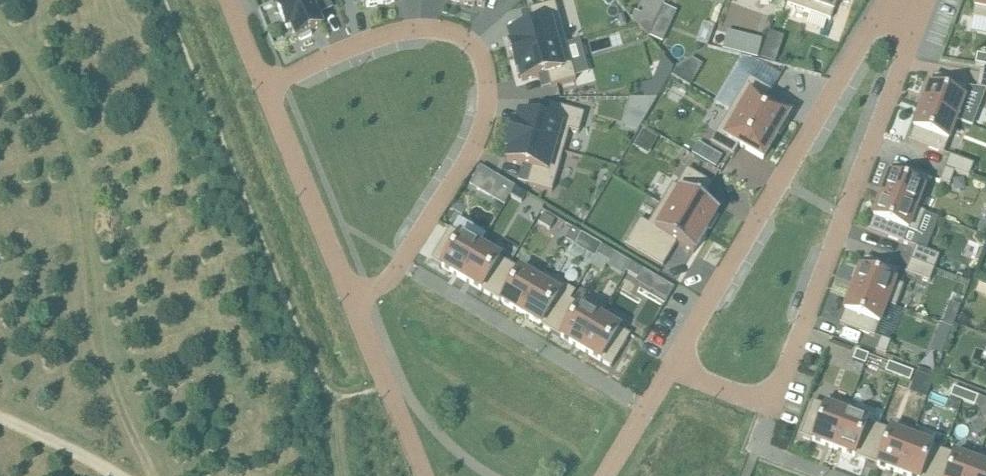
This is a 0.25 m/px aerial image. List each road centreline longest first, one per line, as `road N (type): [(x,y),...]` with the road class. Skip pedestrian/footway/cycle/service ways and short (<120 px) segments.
road 1 (residential): [(264,86),(397,31),(453,30),(478,54),(484,123),(402,262),(356,305)]
road 2 (residential): [(670,367),(872,25),(907,0)]
road 3 (residential): [(915,0),(909,49),(774,404)]
road 4 (residential): [(264,86),(356,305)]
road 5 (residential): [(356,305),(422,475)]
road 6 (residential): [(604,475),(670,367)]

